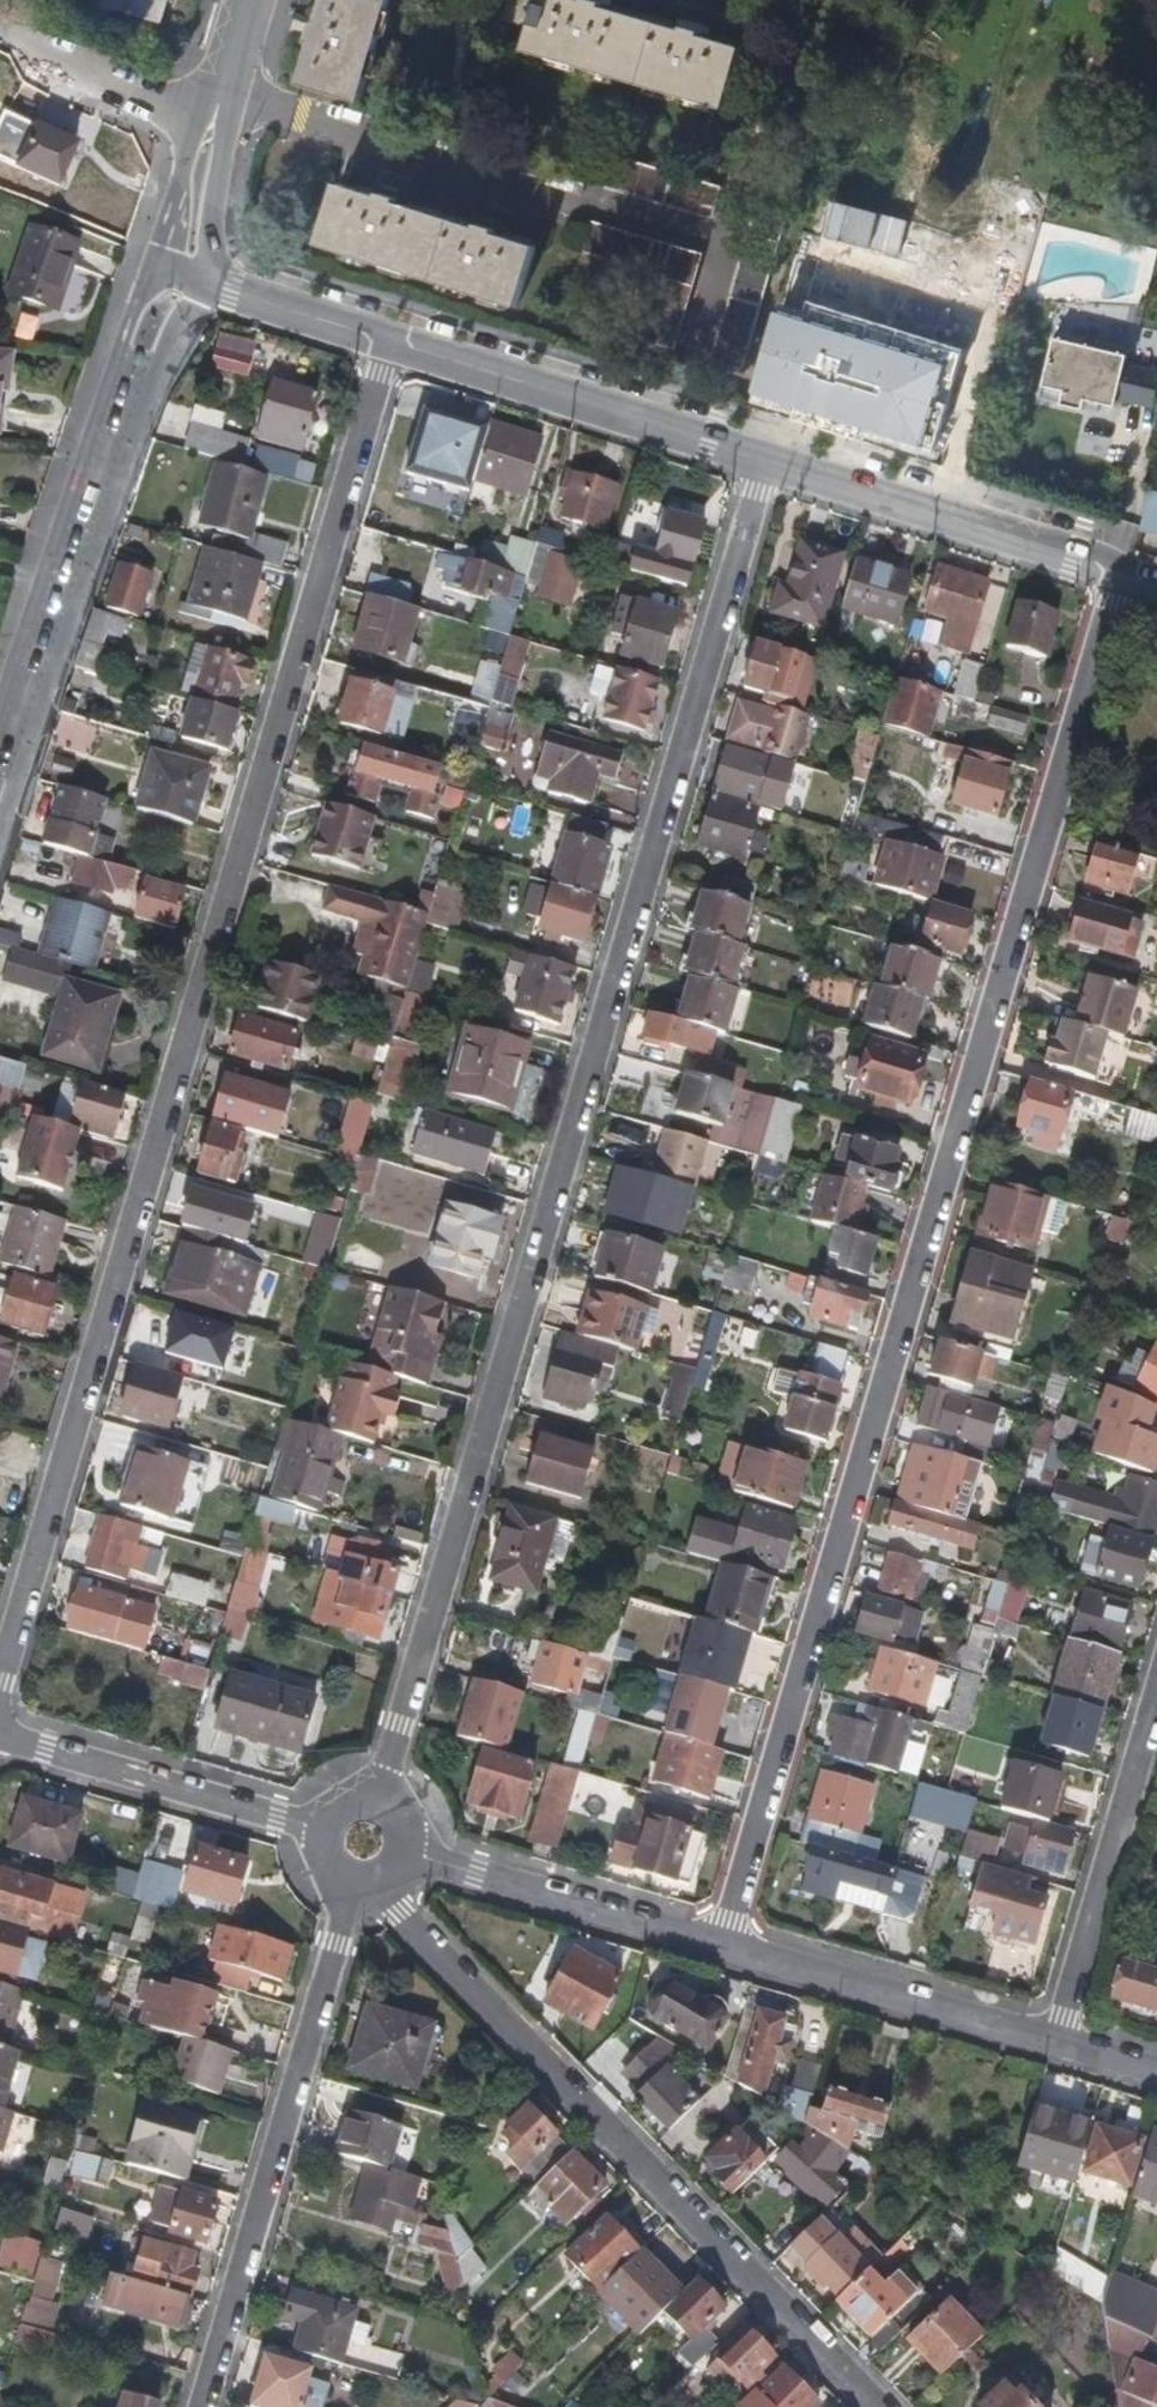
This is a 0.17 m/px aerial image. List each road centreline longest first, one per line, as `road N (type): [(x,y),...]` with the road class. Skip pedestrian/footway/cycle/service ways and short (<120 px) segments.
road 1 (residential): [(724,1942),(1118,570)]
road 2 (residential): [(0,1689),(390,342)]
road 3 (residential): [(766,460),(386,1799)]
road 4 (residential): [(395,1897),(400,1915),(878,2406)]
road 5 (residential): [(0,824),(162,352),(195,303),(186,273)]
road 6 (residential): [(358,1903),(338,1945),(205,2406)]
road 7 (residential): [(186,273),(161,275),(141,289),(0,708)]
road 8 (residential): [(390,342),(766,460)]
road 9 (residential): [(766,460),(1118,570)]
road 10 (residential): [(1057,2045),(1156,1696)]
road 11 (residential): [(724,1942),(1057,2045)]
road 12 (residential): [(318,1829),(0,1736)]
road 13 (residential): [(418,1870),(453,1866),(724,1942)]
road 14 (residential): [(0,40),(214,121)]
road 15 (residential): [(186,273),(390,342)]
road 16 (residential): [(214,121),(186,273)]
road 17 (residential): [(249,0),(214,121)]

